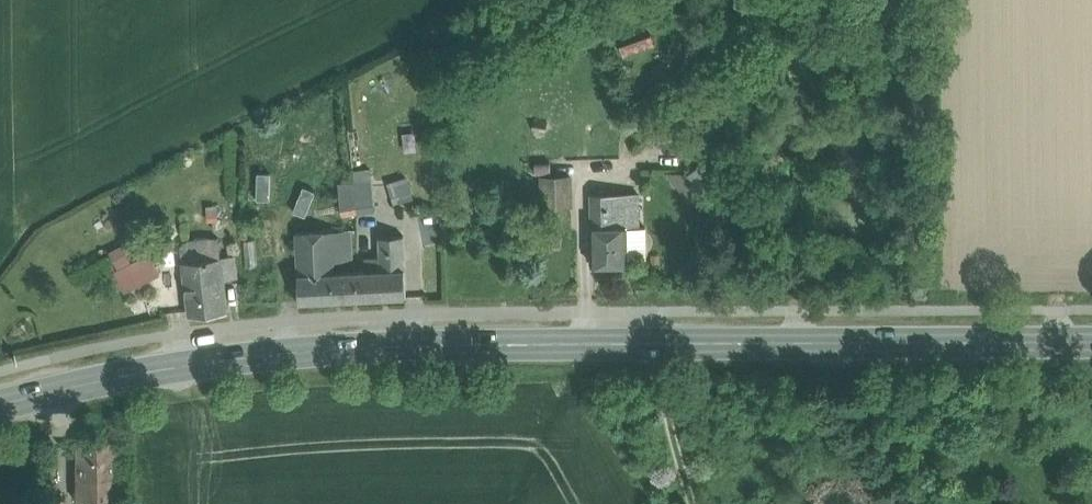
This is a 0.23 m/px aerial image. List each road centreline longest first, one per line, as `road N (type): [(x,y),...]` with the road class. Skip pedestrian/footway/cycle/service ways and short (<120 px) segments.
road 1 (primary): [(0,408),(151,371),(388,343),(1091,341)]

